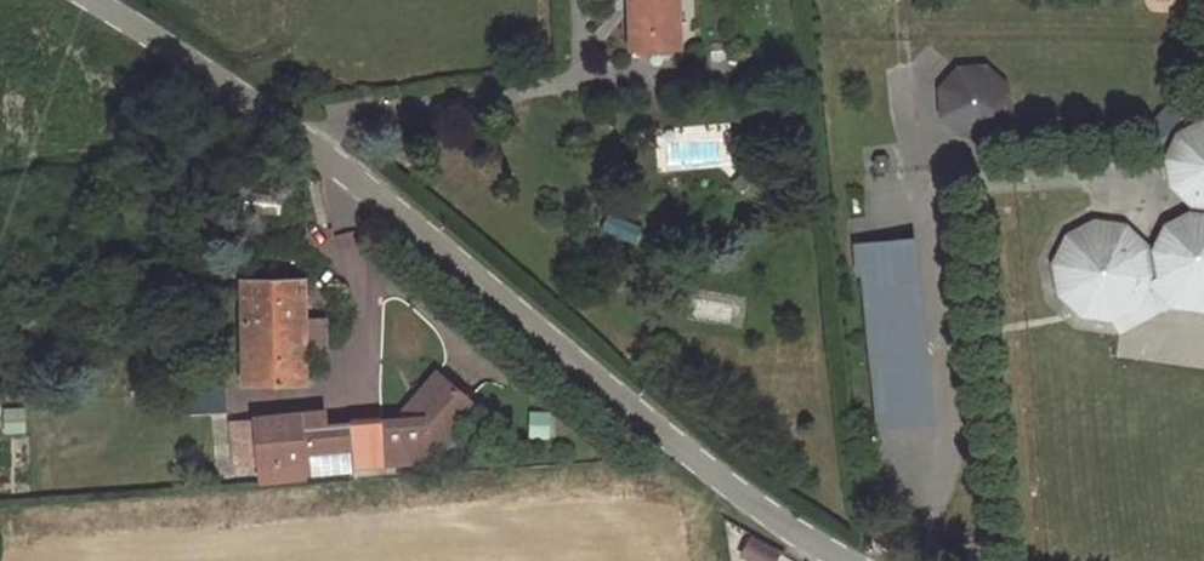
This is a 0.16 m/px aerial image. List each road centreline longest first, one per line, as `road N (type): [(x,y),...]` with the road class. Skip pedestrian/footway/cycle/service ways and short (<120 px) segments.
road 1 (unclassified): [(89,0),(189,59),(348,173),(688,460),(839,560)]

